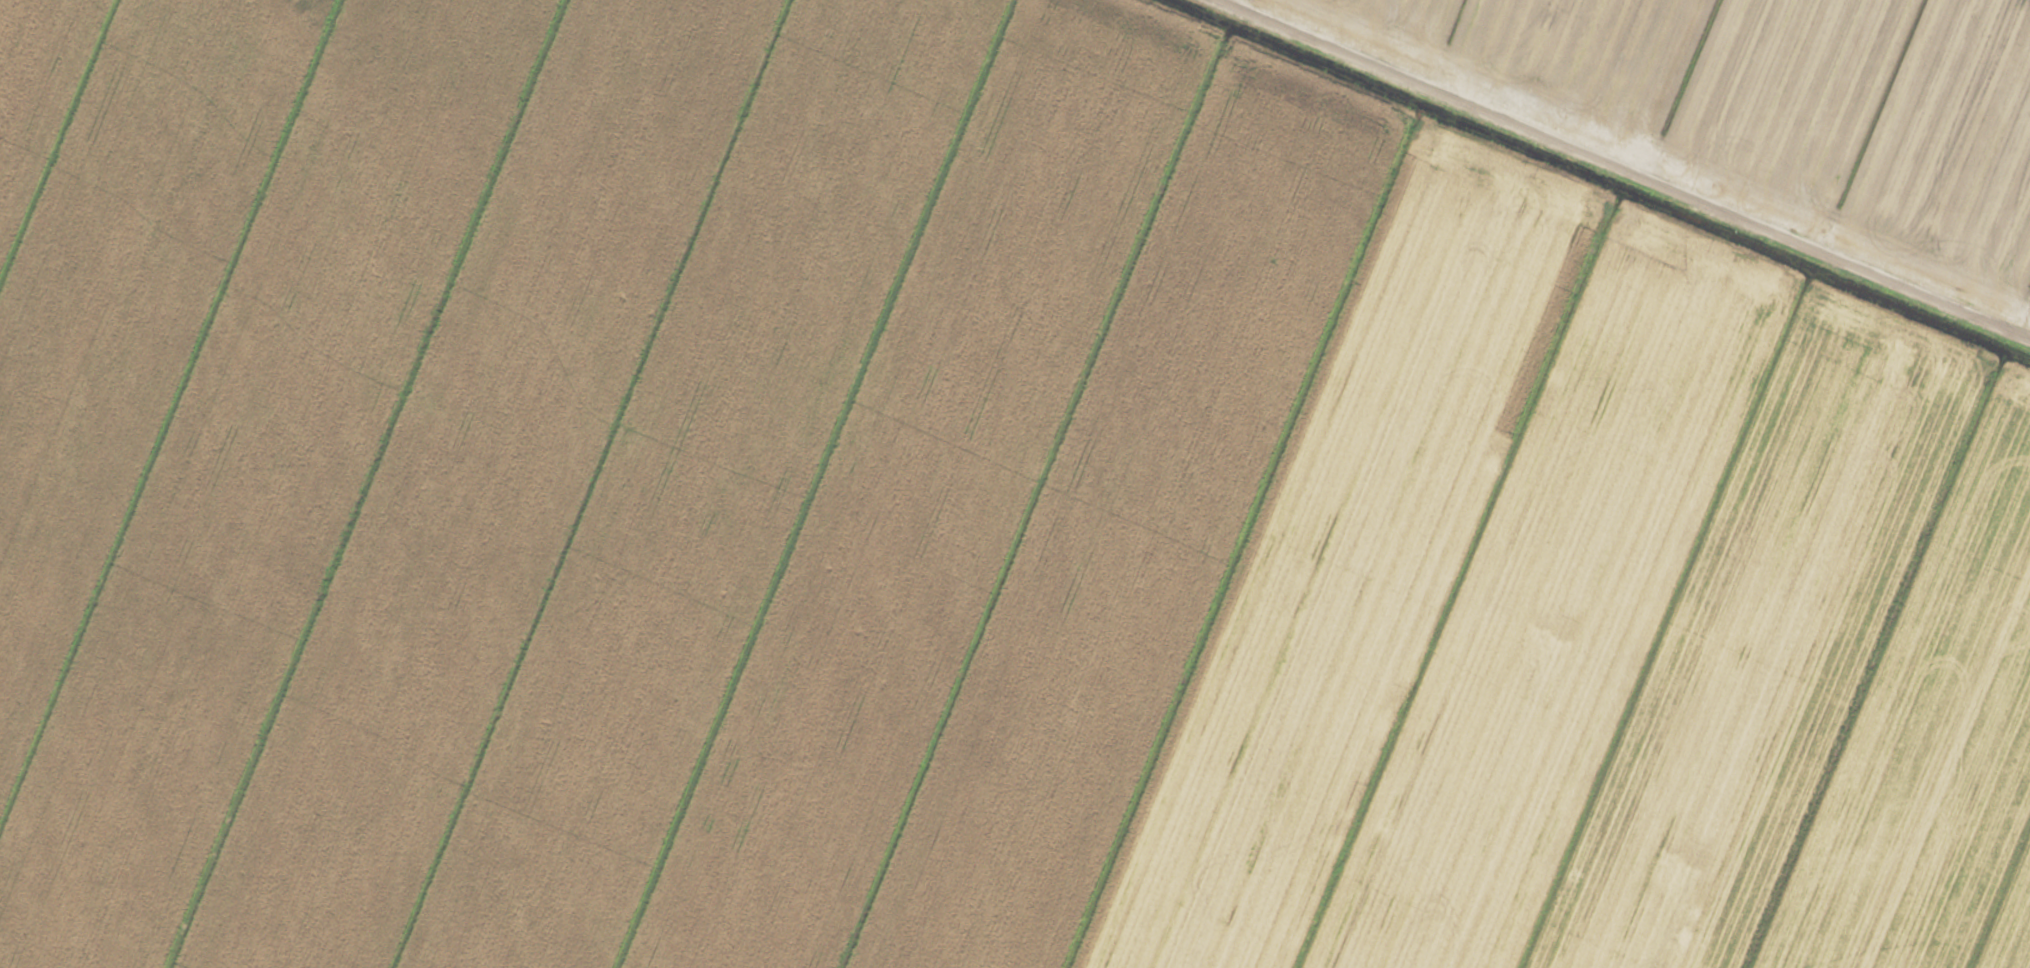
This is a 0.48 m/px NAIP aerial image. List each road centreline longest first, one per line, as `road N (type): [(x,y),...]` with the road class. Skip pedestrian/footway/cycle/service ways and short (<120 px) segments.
road 1 (track): [(2029,316),(1286,0)]

